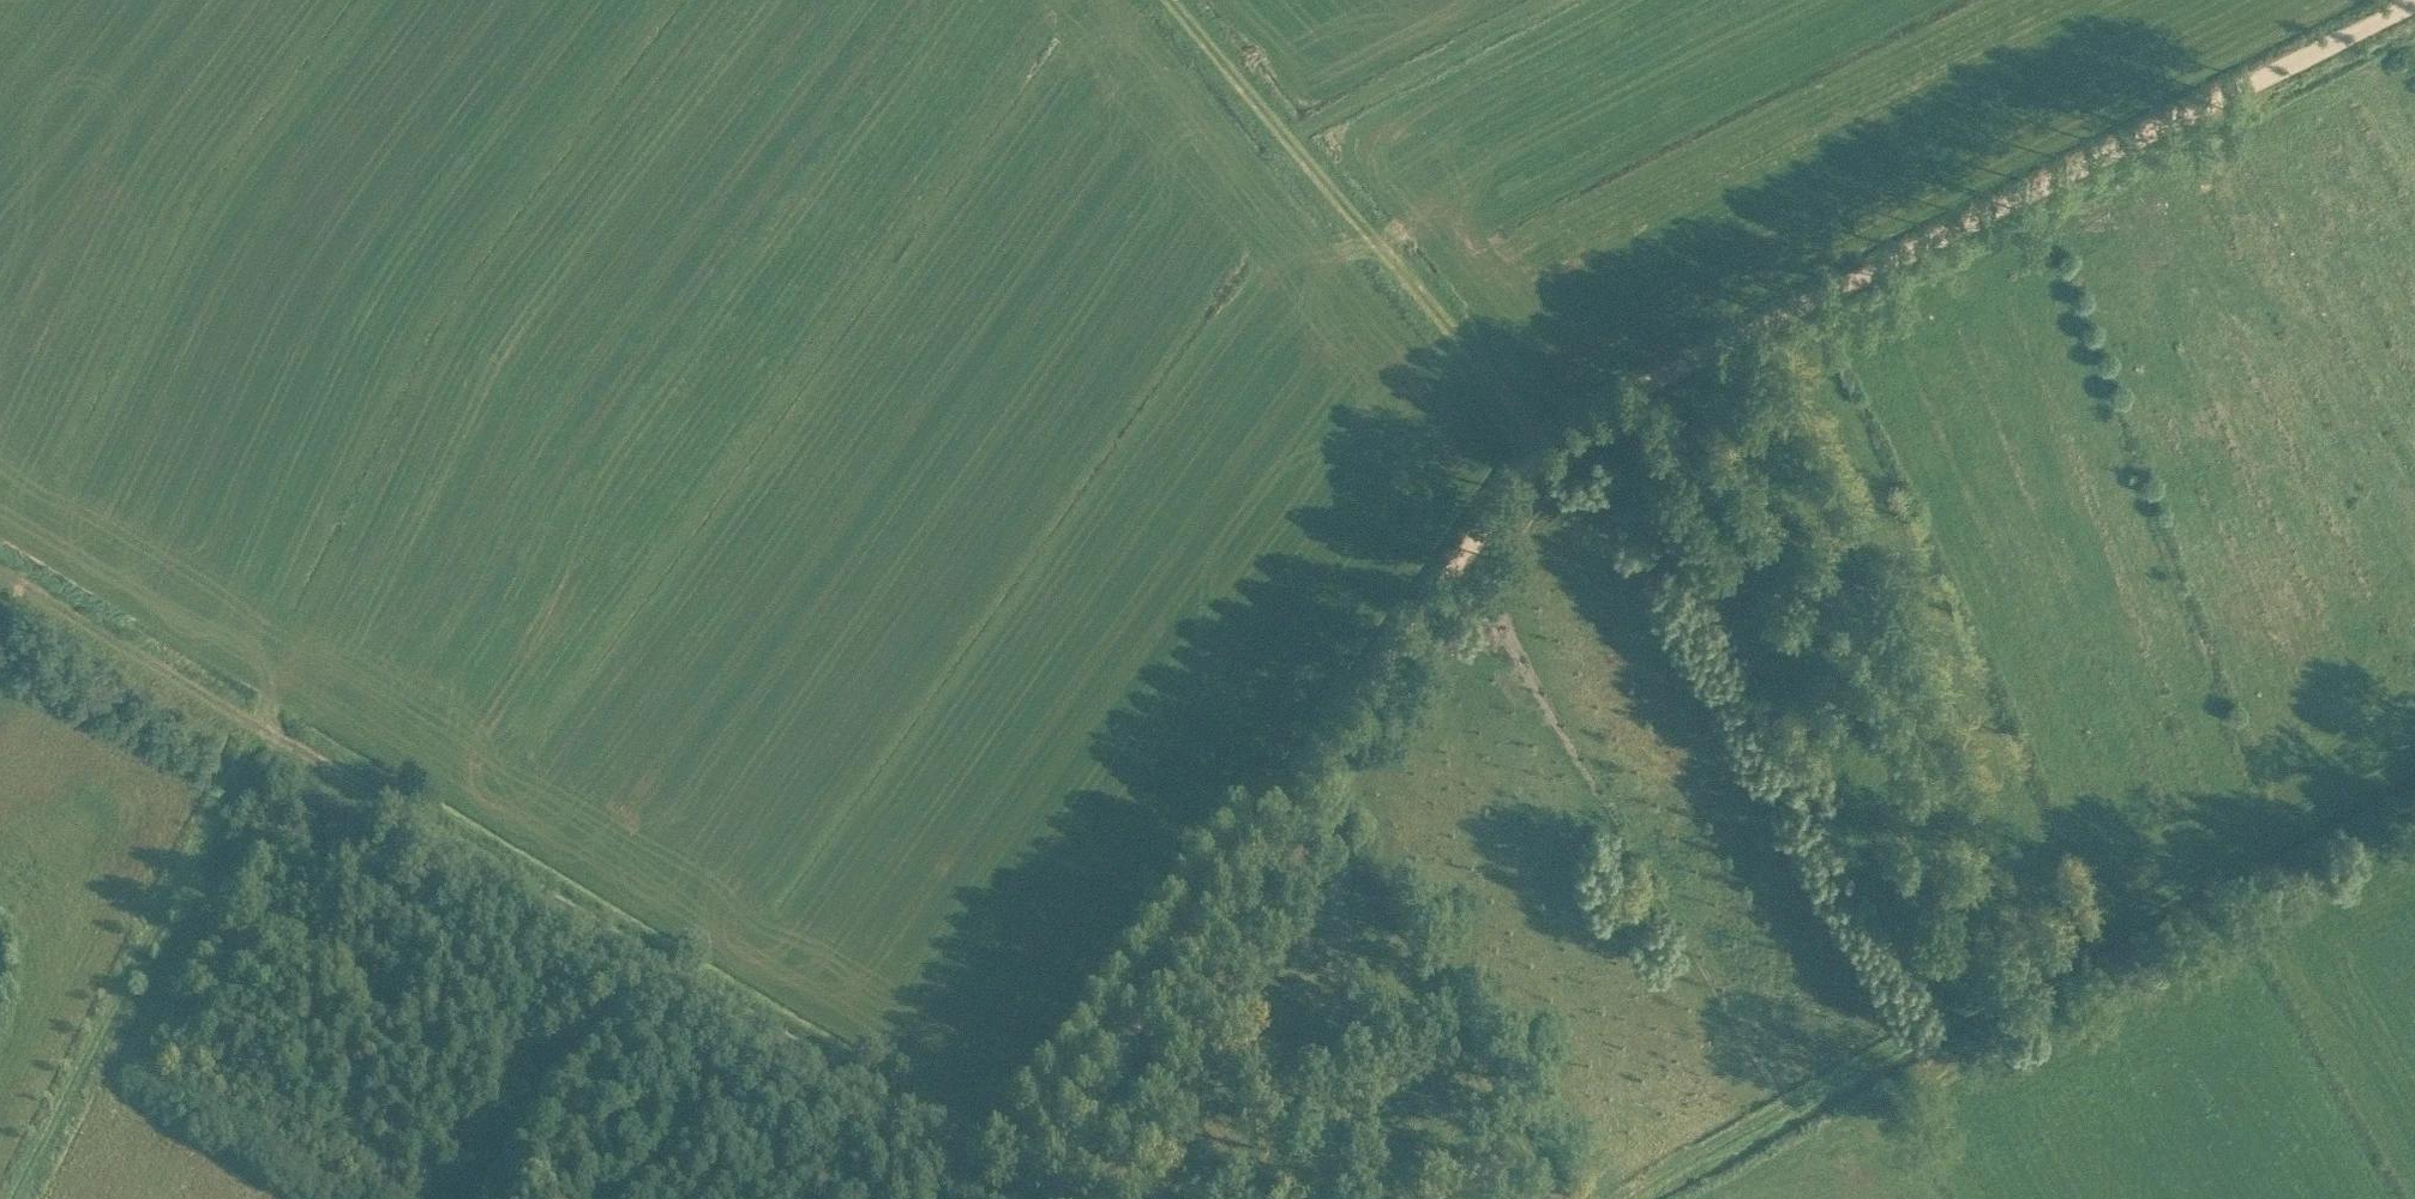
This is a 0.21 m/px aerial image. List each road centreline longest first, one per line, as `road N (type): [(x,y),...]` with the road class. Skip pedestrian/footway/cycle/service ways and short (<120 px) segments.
road 1 (track): [(2406,0),(1613,391),(1557,426),(1496,495),(1005,1198)]
road 2 (track): [(1018,1181),(0,571)]
road 3 (track): [(17,1198),(260,728)]

